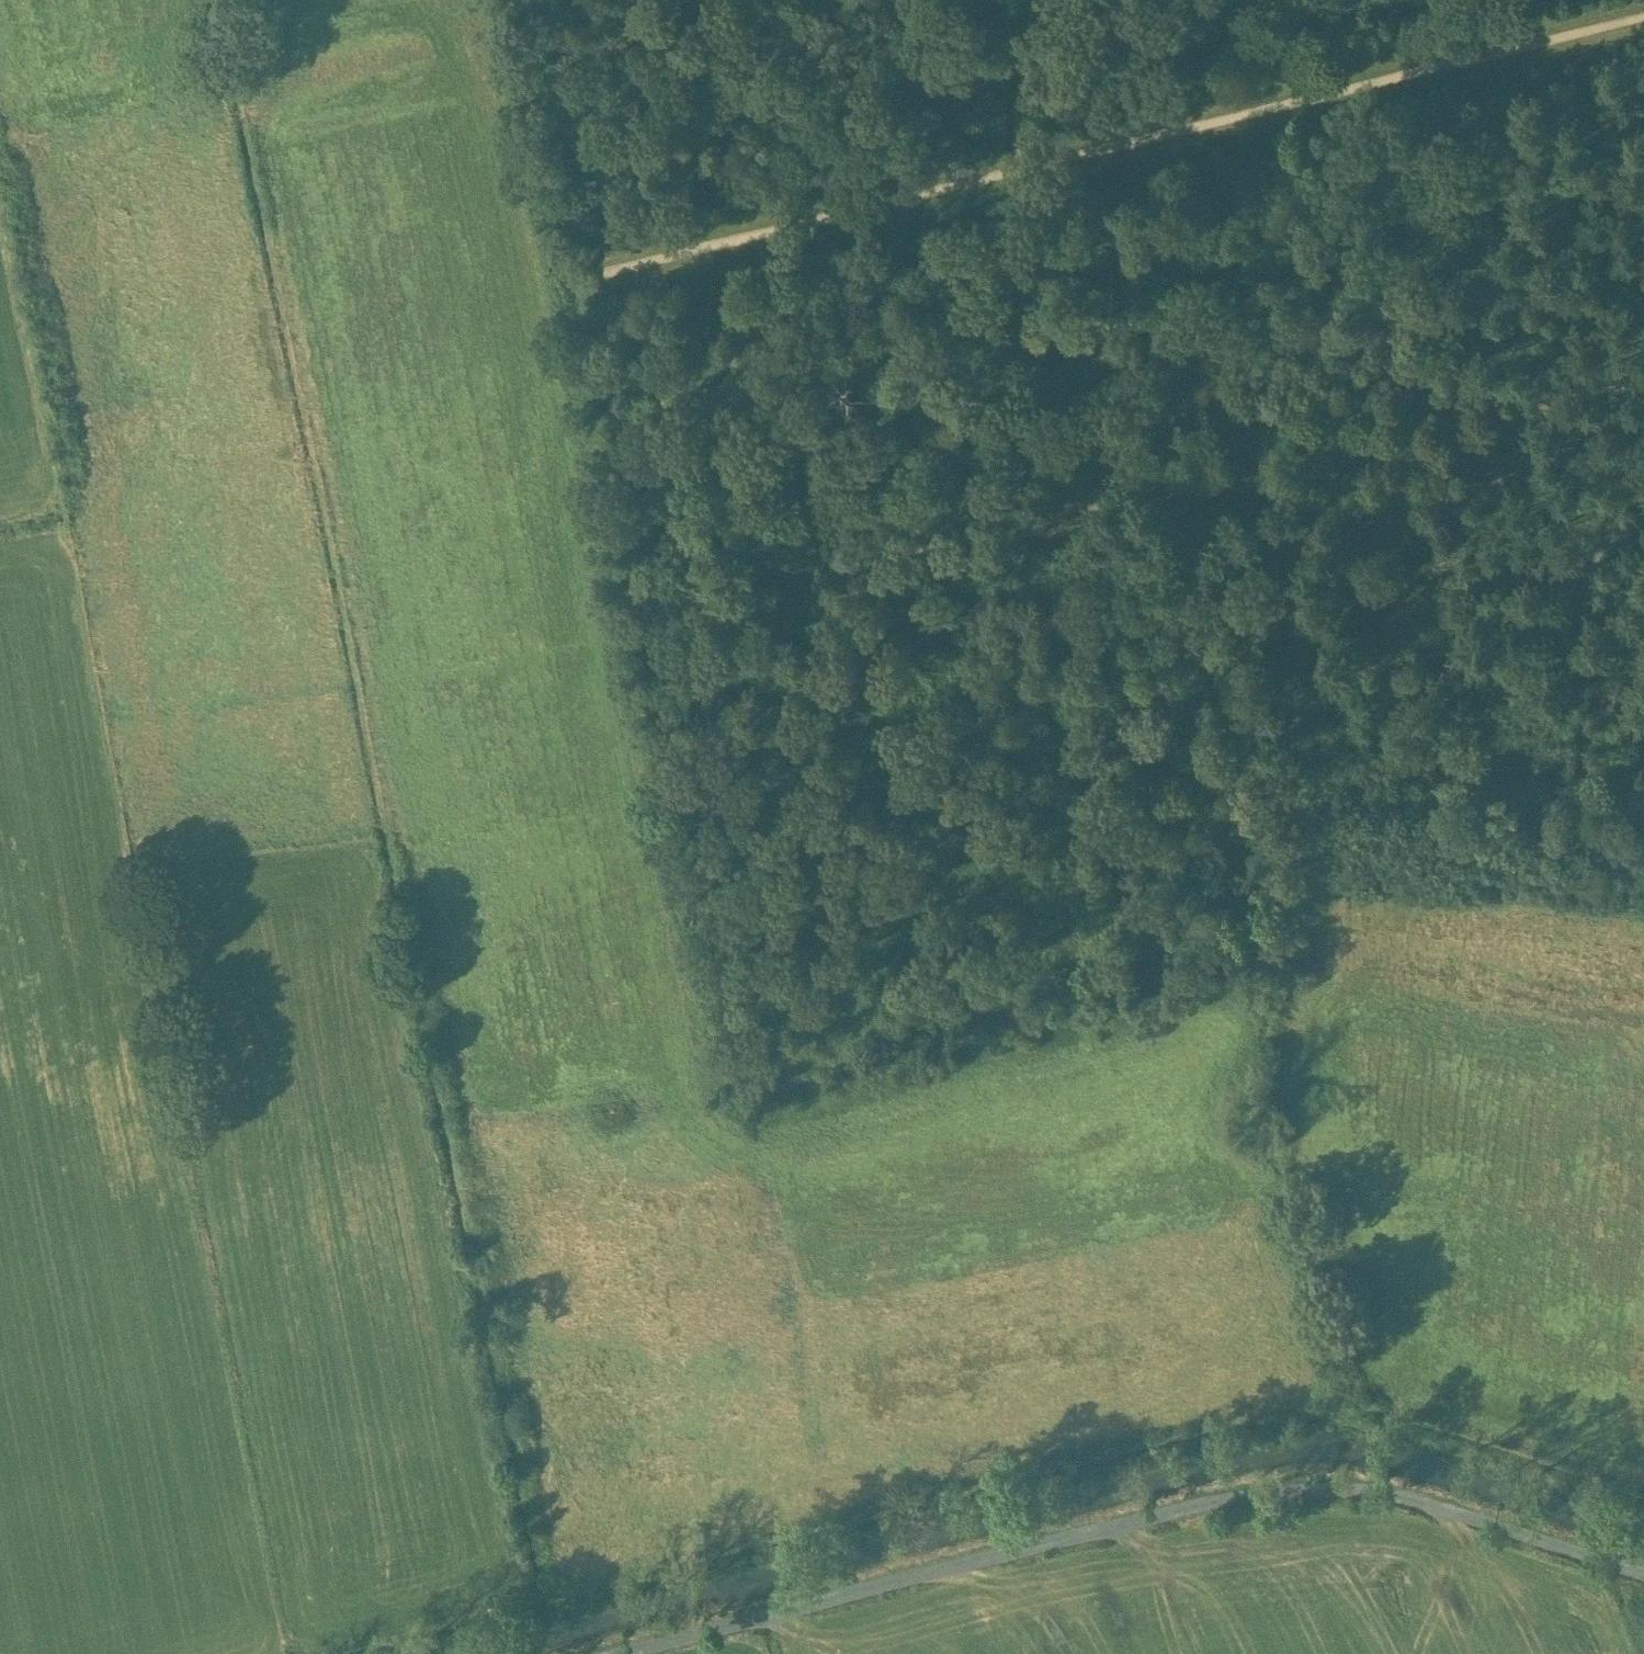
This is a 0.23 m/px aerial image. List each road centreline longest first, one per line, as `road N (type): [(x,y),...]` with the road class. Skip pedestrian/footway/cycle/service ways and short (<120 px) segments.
road 1 (track): [(1643,1575),(1415,1498),(1369,1487),(1300,1490),(641,1653)]
road 2 (track): [(1020,166),(1643,18)]
road 3 (track): [(1008,0),(1020,166)]

